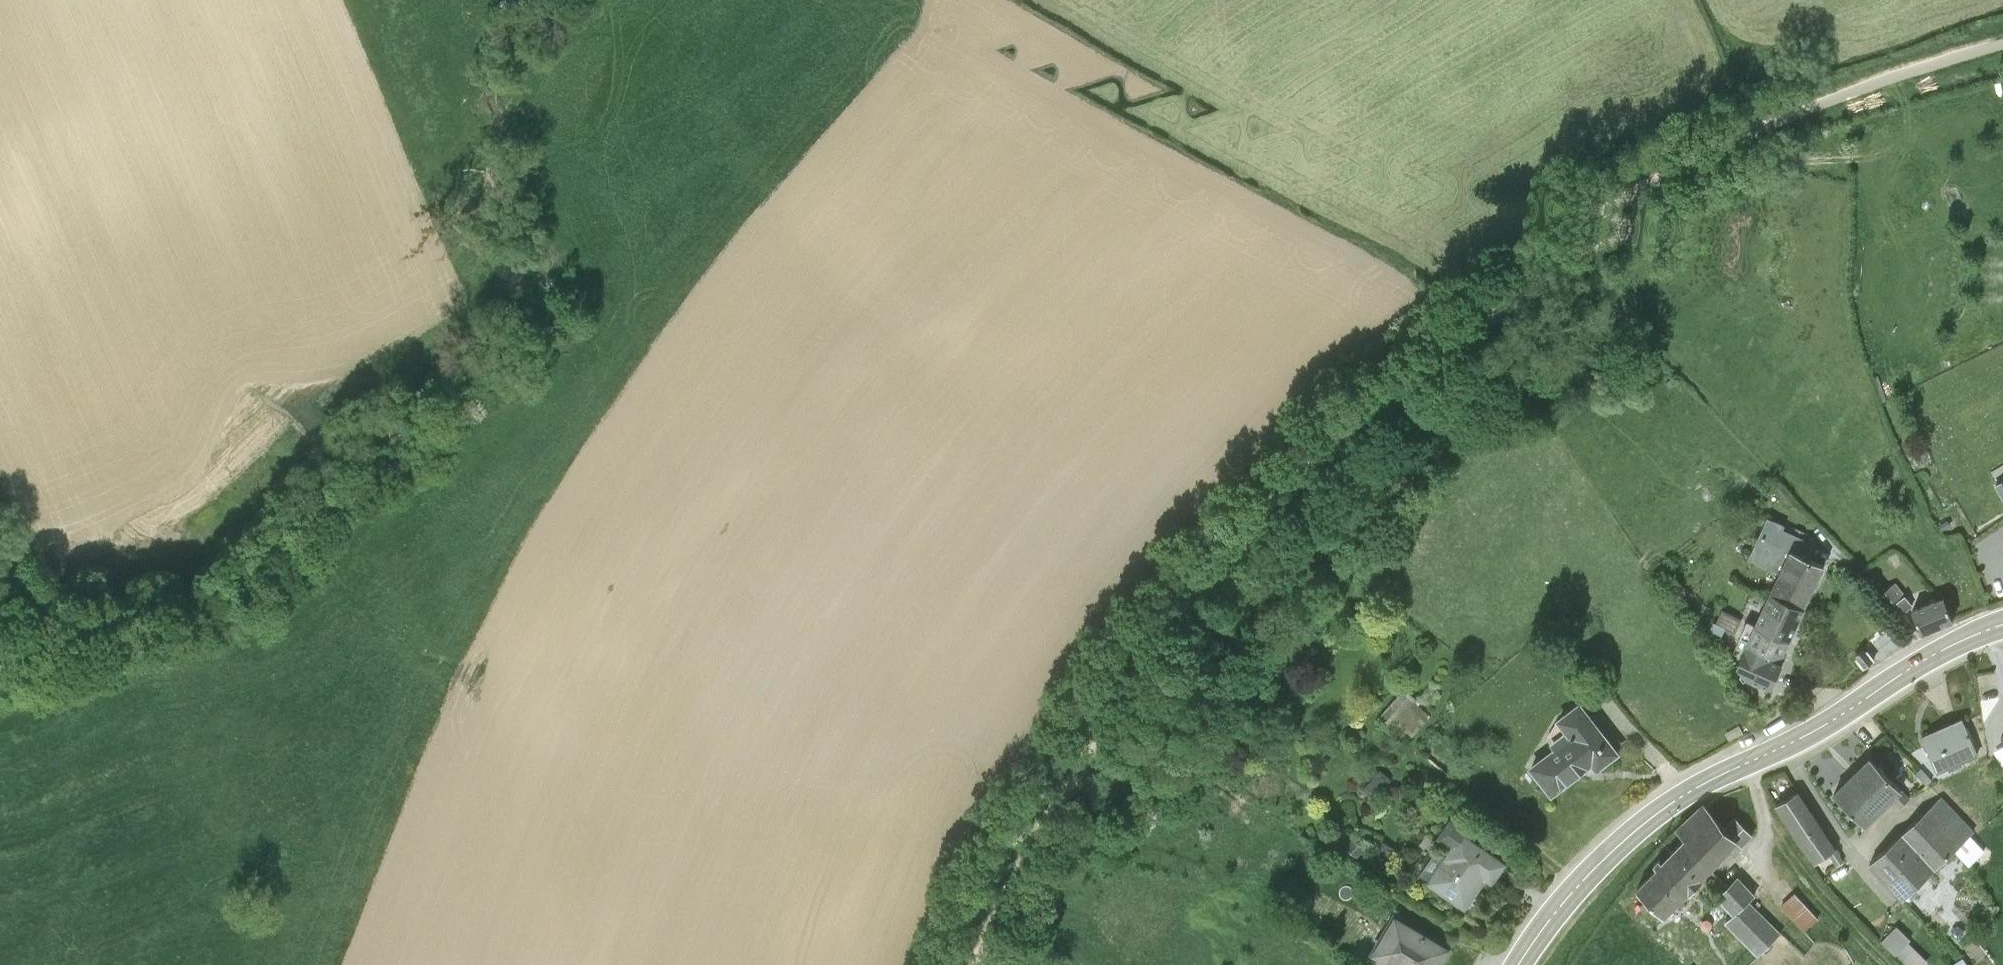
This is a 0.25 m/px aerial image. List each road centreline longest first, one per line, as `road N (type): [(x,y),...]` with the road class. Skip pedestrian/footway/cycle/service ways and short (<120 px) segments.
road 1 (secondary): [(1519,964),(1590,874),(1682,795),(1801,739),(1901,674),(2002,624)]
road 2 (track): [(1763,820),(1889,964)]

